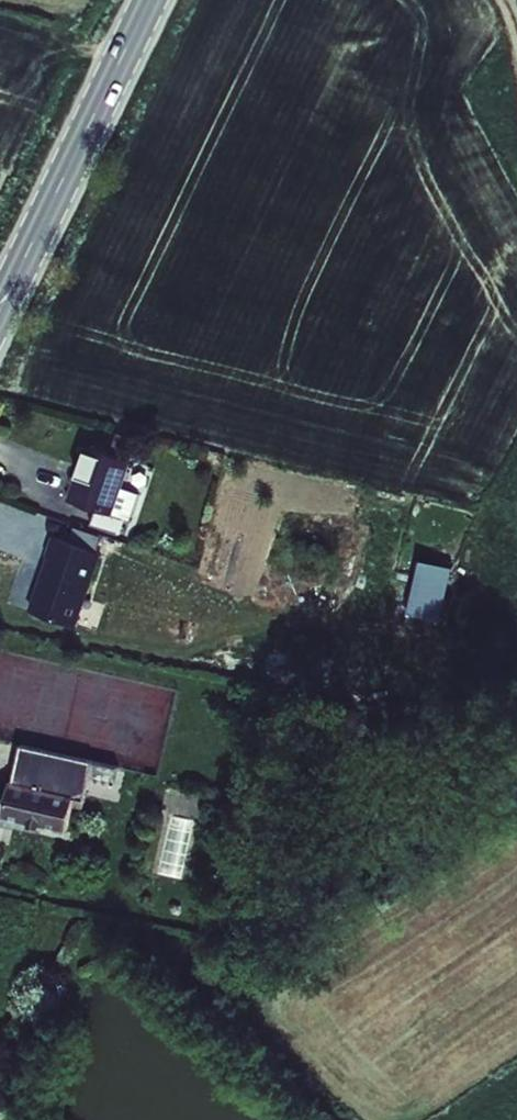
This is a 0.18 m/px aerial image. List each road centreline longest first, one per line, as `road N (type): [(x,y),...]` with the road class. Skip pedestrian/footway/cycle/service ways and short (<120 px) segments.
road 1 (primary): [(0,309),(149,0)]

